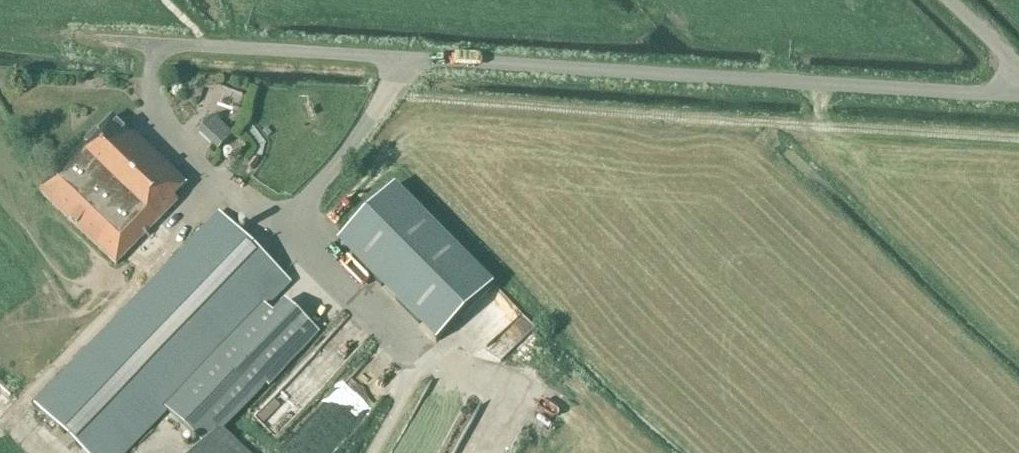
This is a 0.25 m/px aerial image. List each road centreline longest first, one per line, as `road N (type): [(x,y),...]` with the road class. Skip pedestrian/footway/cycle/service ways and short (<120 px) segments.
road 1 (unclassified): [(1018,94),(65,35)]

